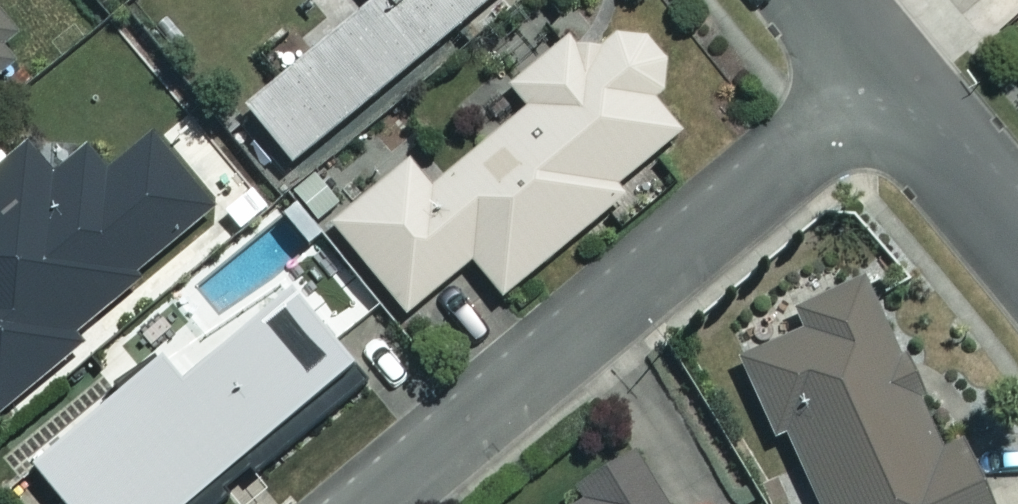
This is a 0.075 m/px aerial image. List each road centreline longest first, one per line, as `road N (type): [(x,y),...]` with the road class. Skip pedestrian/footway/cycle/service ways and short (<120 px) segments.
road 1 (residential): [(371,503),(885,75)]
road 2 (residential): [(1017,232),(885,75)]

